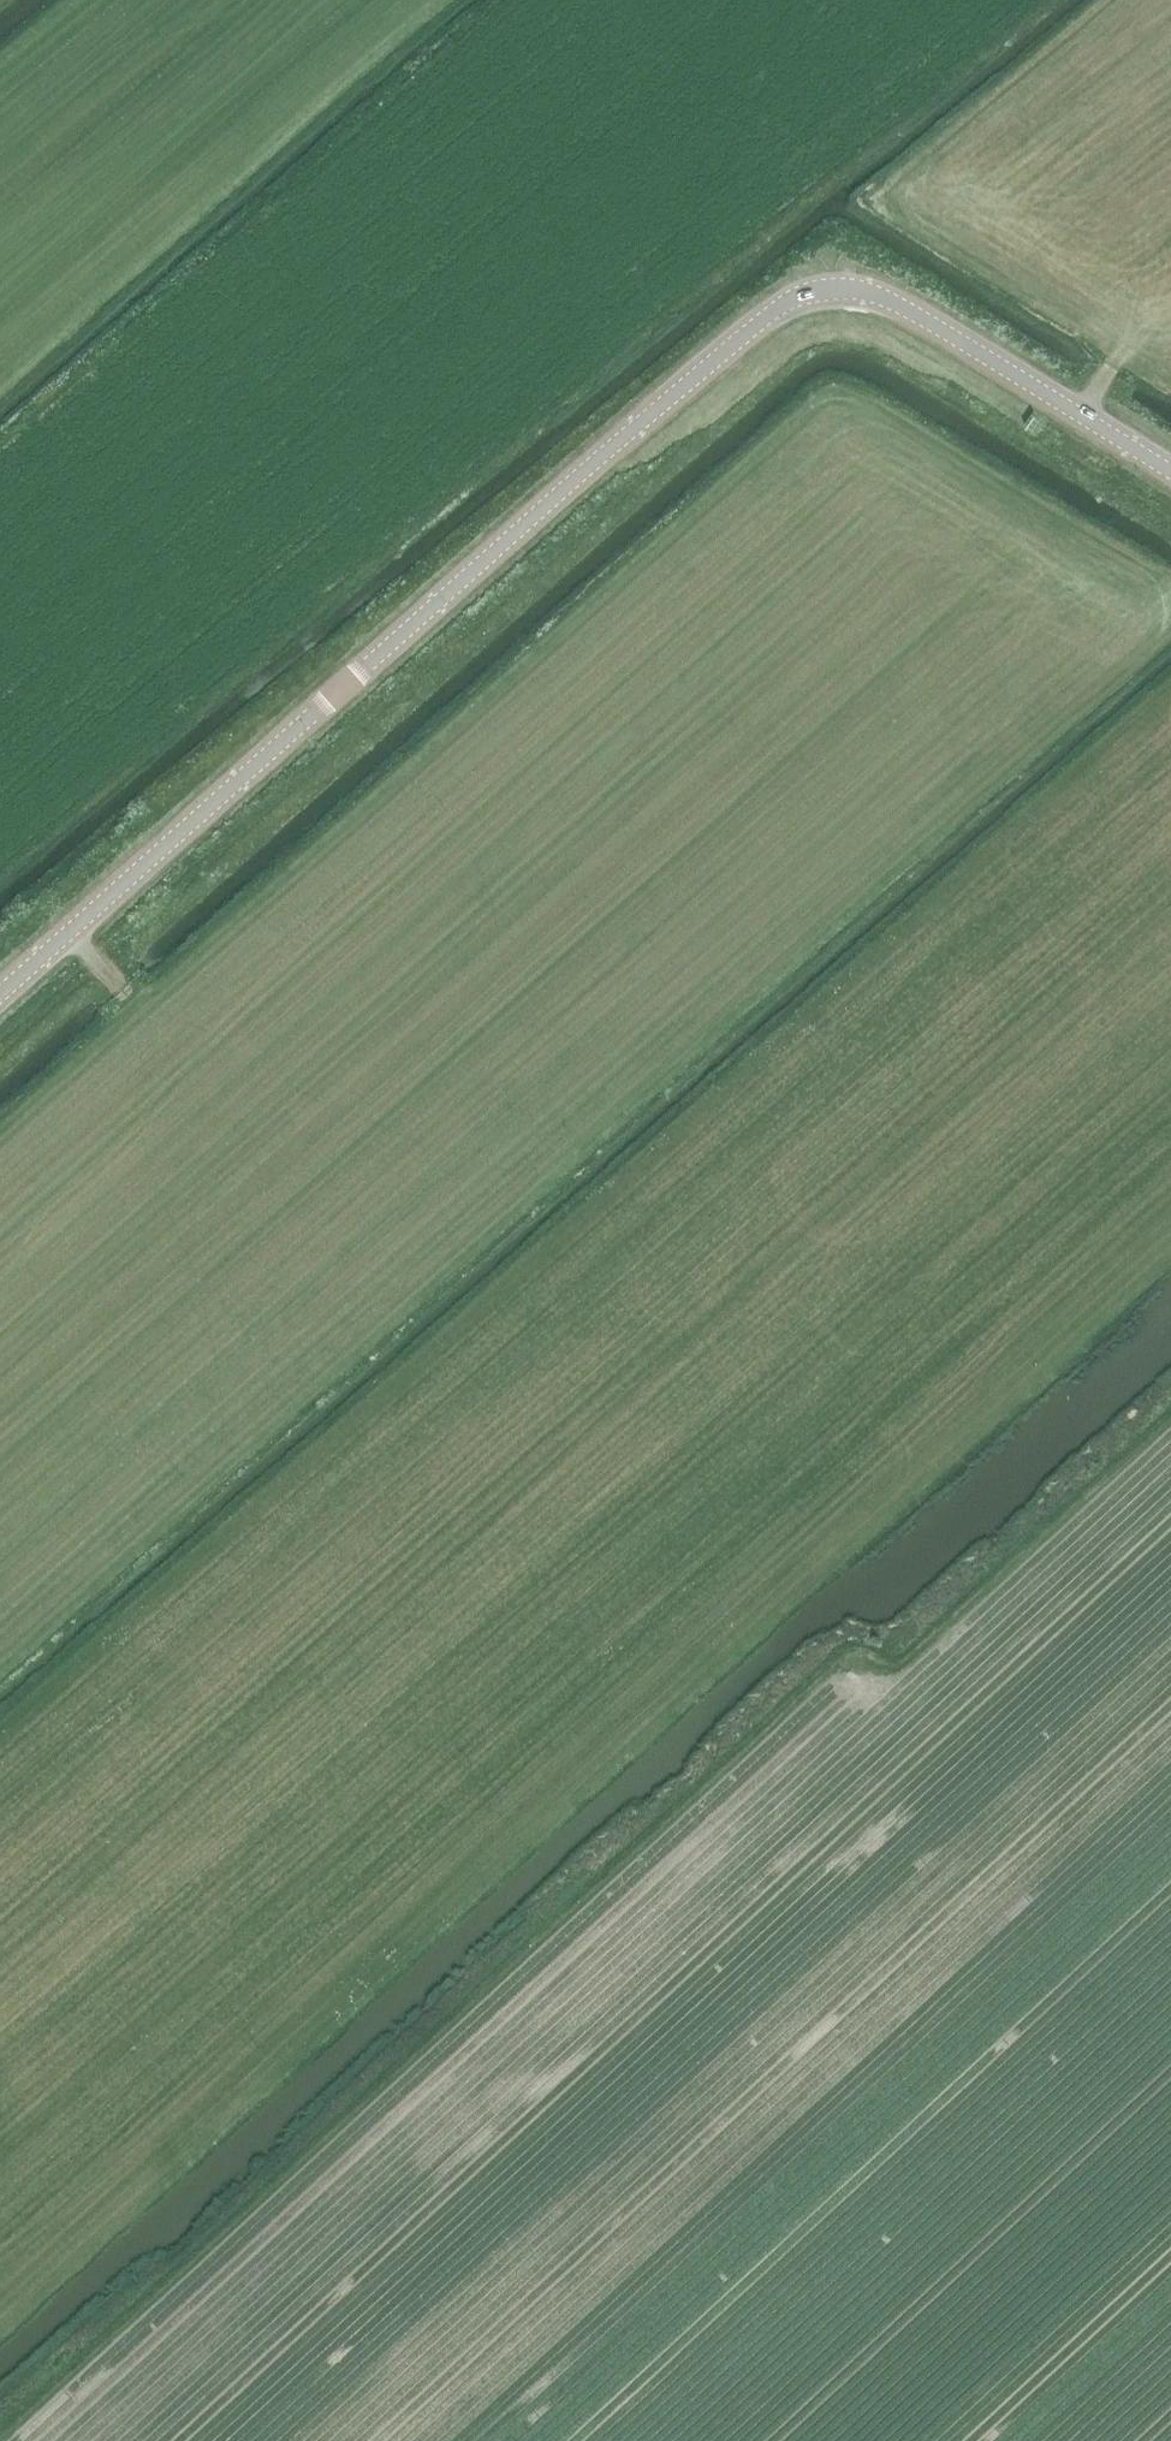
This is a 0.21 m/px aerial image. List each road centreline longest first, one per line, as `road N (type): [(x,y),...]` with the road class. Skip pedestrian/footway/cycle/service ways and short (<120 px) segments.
road 1 (tertiary): [(1170,473),(902,306),(843,288),(791,300),(631,430),(0,994)]

